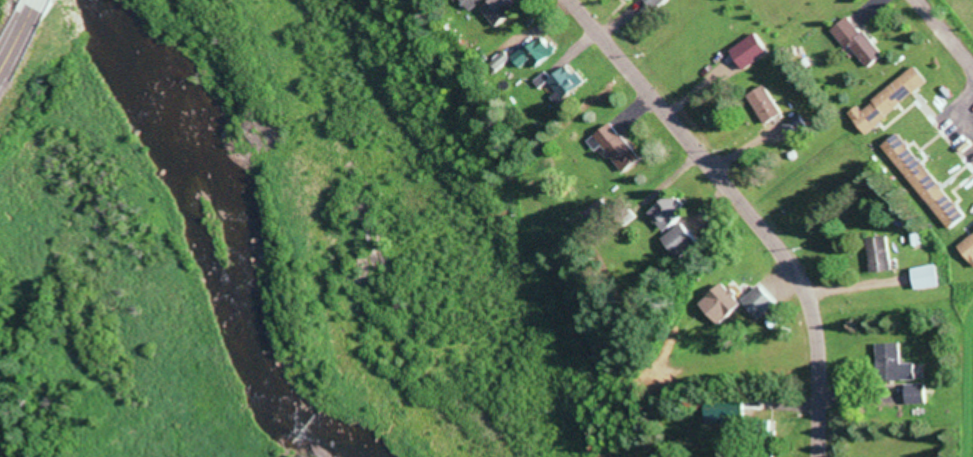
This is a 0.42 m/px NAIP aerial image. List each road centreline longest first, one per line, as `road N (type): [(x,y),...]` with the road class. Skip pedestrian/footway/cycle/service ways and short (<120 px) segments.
road 1 (residential): [(816,456),(814,318),(786,271),(570,0)]

